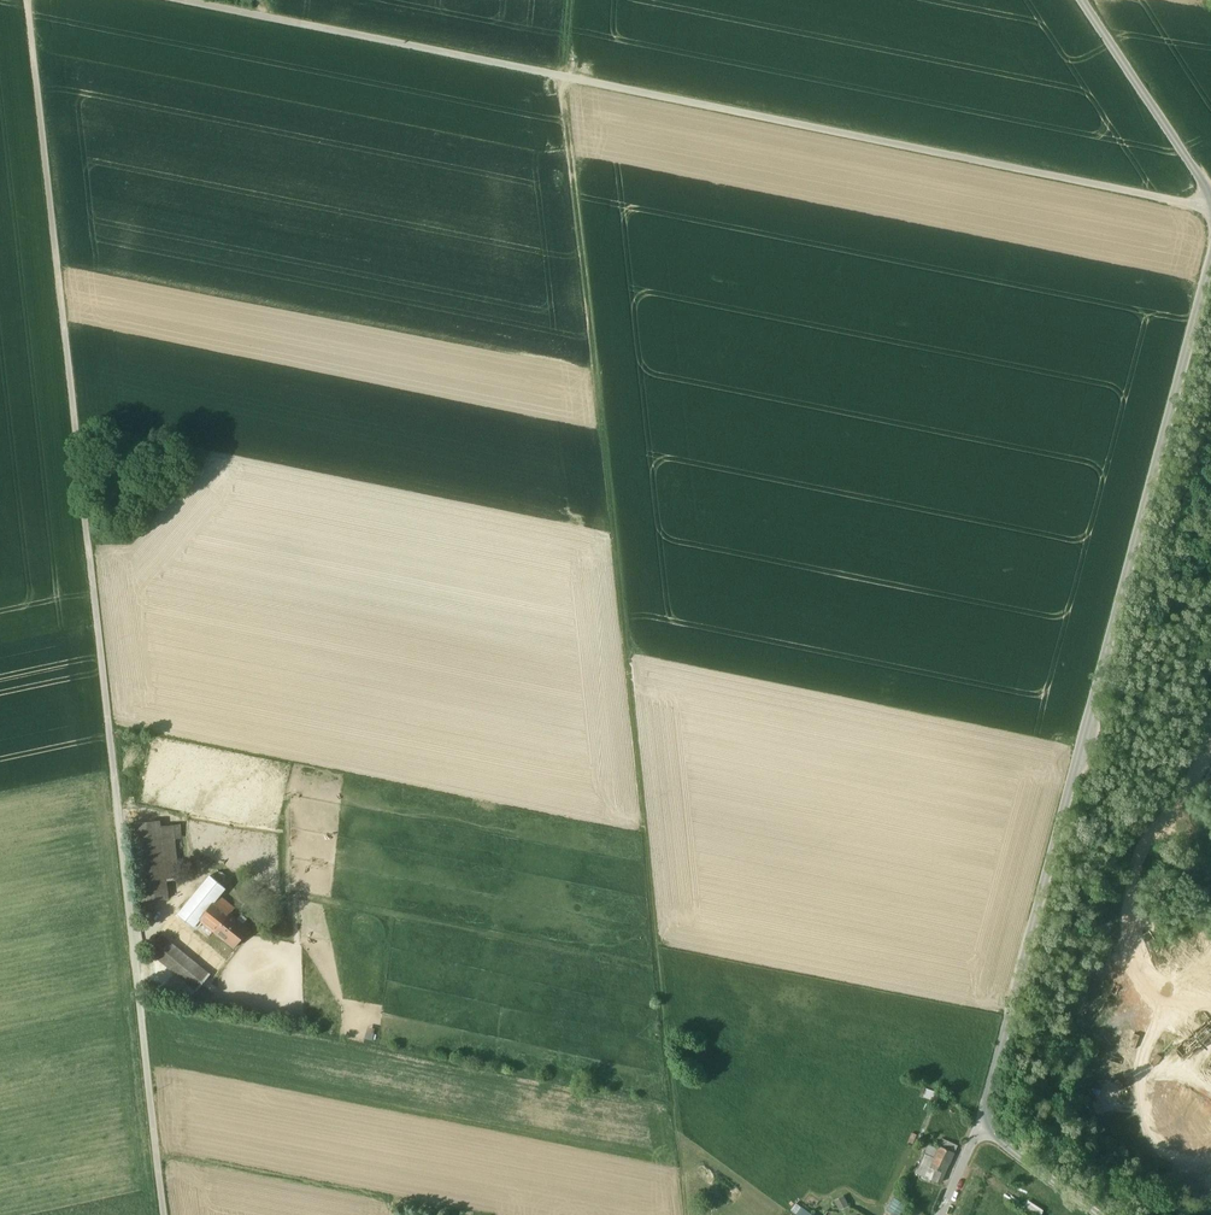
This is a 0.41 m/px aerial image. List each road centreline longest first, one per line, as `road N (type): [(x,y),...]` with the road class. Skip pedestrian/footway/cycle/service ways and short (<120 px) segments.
road 1 (track): [(687,1214),(557,76)]
road 2 (residential): [(941,1214),(979,1125),(1210,255)]
road 3 (track): [(111,730),(33,0)]
road 4 (unclassified): [(1082,0),(1210,195)]

